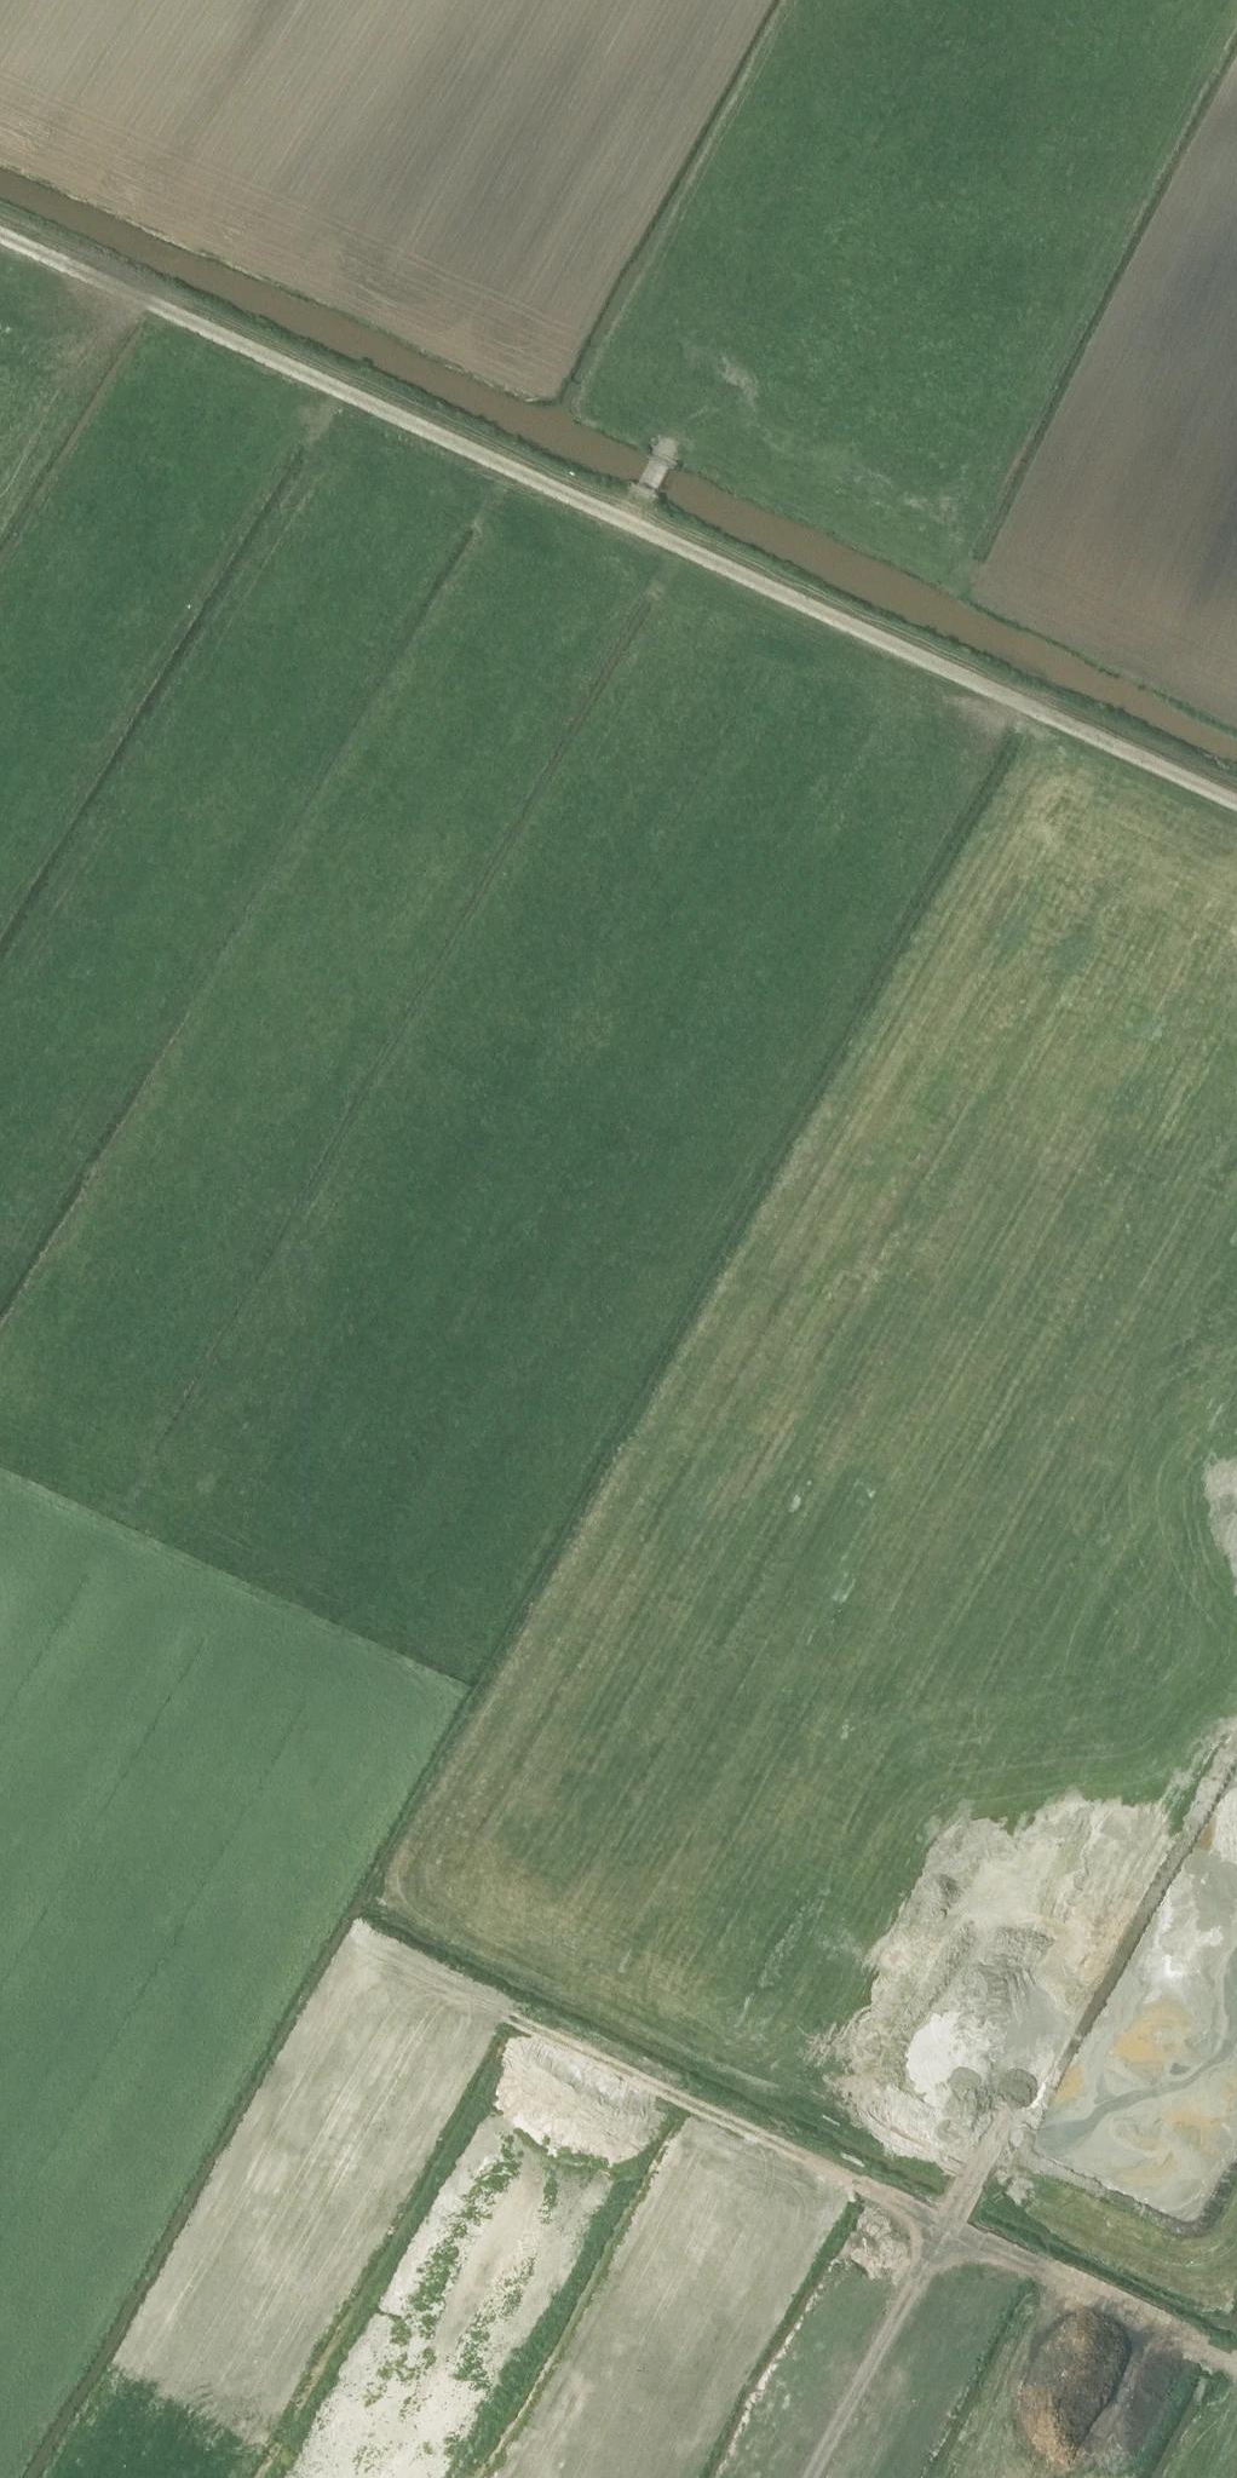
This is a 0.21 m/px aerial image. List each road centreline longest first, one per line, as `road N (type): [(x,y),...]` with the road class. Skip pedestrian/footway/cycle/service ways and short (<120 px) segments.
road 1 (track): [(0,218),(636,508),(676,439),(1236,702)]
road 2 (track): [(1236,2363),(991,2241),(932,2258),(813,2477)]
road 3 (track): [(991,2241),(506,2009)]

